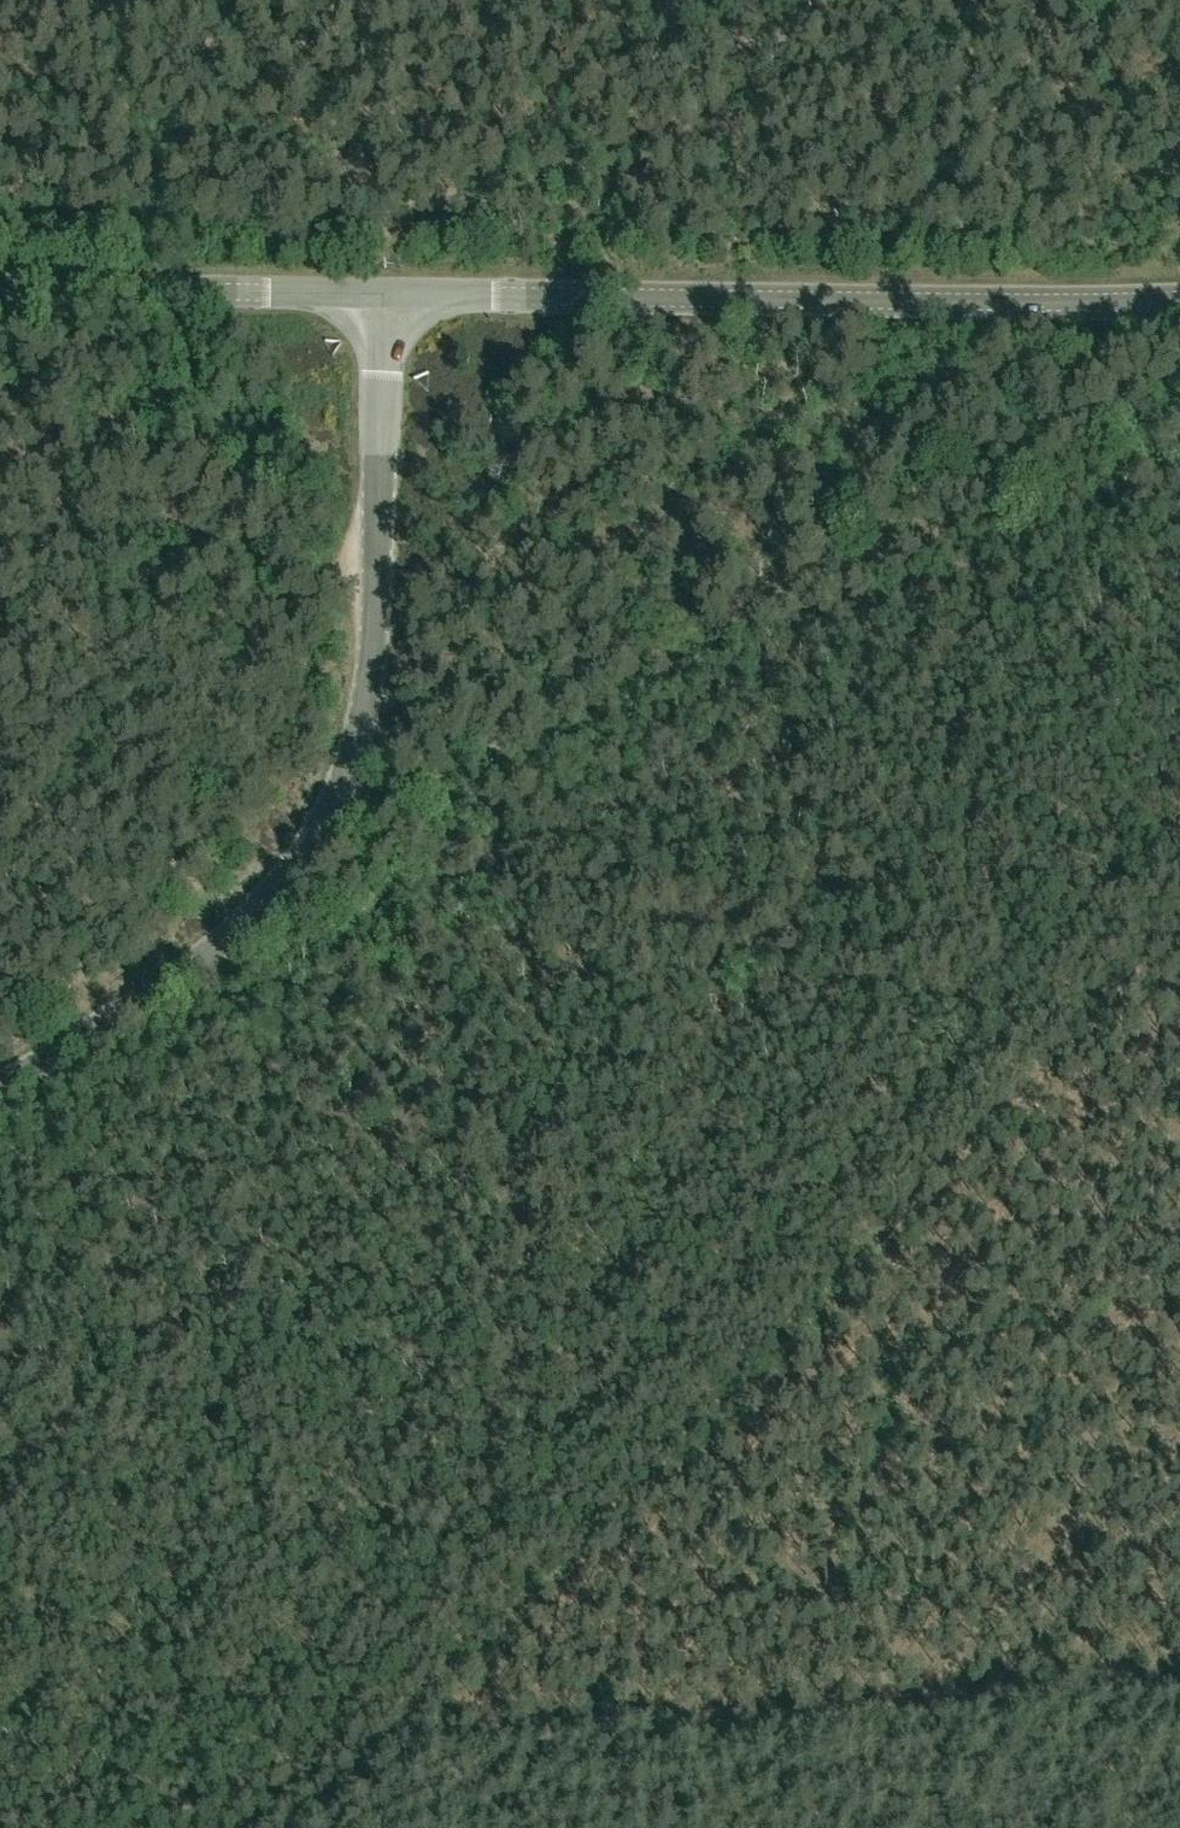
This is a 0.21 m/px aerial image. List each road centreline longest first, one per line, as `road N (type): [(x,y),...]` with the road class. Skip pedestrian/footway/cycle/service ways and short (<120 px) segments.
road 1 (tertiary): [(0,1087),(229,937),(274,893),(327,817),(362,718),(373,640),(385,295)]
road 2 (track): [(386,1746),(1179,1688)]
road 3 (tertiary): [(385,295),(1179,299)]
road 4 (tertiary): [(0,286),(385,295)]

